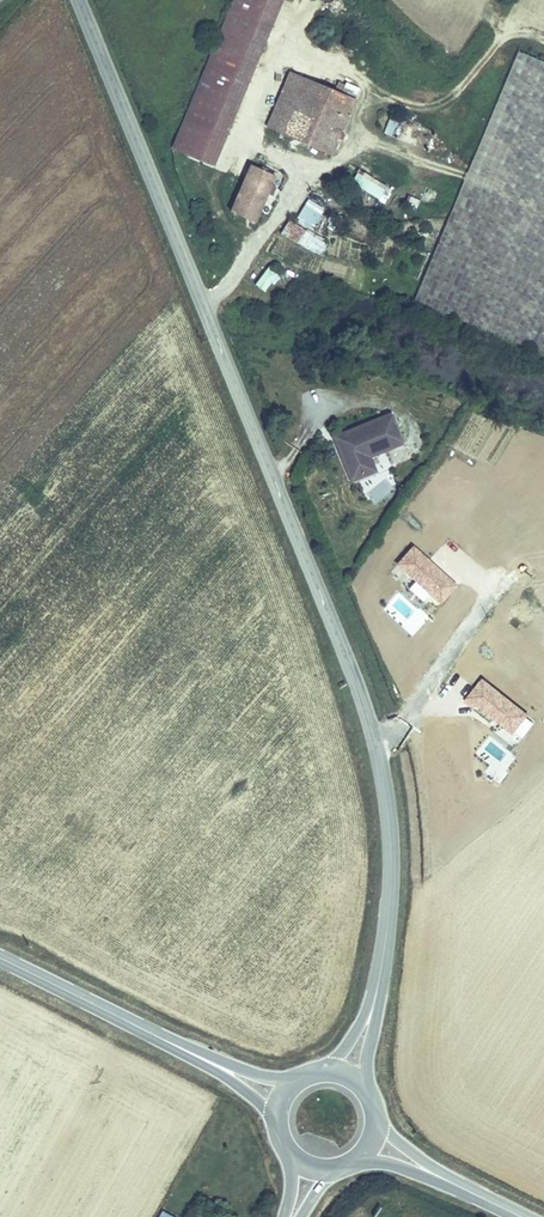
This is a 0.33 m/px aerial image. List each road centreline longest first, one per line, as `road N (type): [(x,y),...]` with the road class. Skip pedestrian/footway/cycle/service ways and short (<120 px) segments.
road 1 (tertiary): [(78,0),(373,729),(390,885),(379,986)]
road 2 (secondary): [(180,1048),(0,959)]
road 3 (secondary): [(302,1077),(277,1079),(180,1048)]
road 4 (secondary): [(180,1048),(265,1106),(277,1125)]

